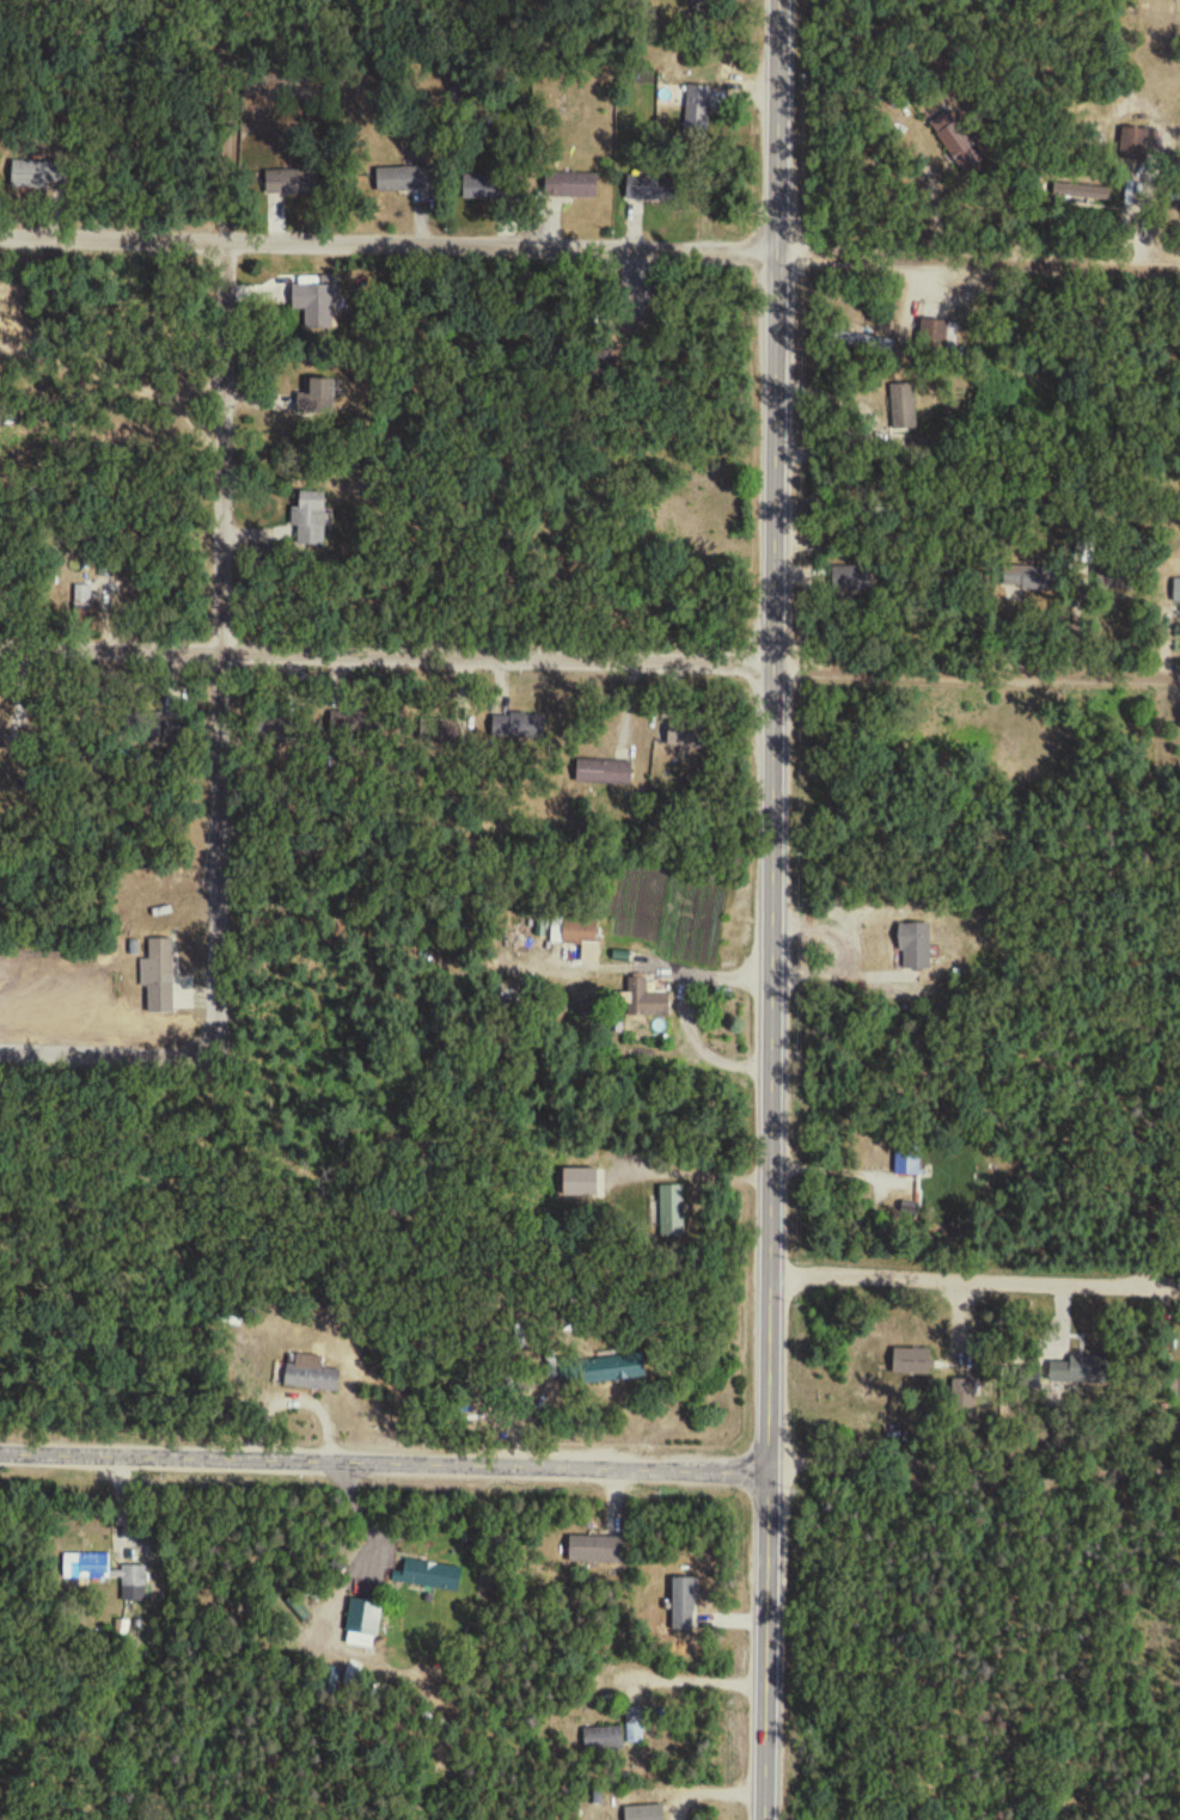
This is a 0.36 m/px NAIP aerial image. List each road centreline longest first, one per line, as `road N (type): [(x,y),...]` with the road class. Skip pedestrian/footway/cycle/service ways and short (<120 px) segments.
road 1 (tertiary): [(769,1819),(784,0)]
road 2 (residential): [(1179,681),(782,682),(224,647),(0,643)]
road 3 (residential): [(0,237),(777,252)]
road 4 (tertiary): [(0,1452),(770,1475)]
road 5 (track): [(770,1475),(1179,1467)]
road 6 (residential): [(224,647),(220,241)]
road 7 (residential): [(777,252),(1179,269)]
road 8 (residential): [(777,441),(1179,450)]
road 9 (residential): [(213,1042),(224,647)]
road 10 (residential): [(784,51),(1179,53)]
road 11 (residential): [(0,1053),(189,1055),(213,1042)]

